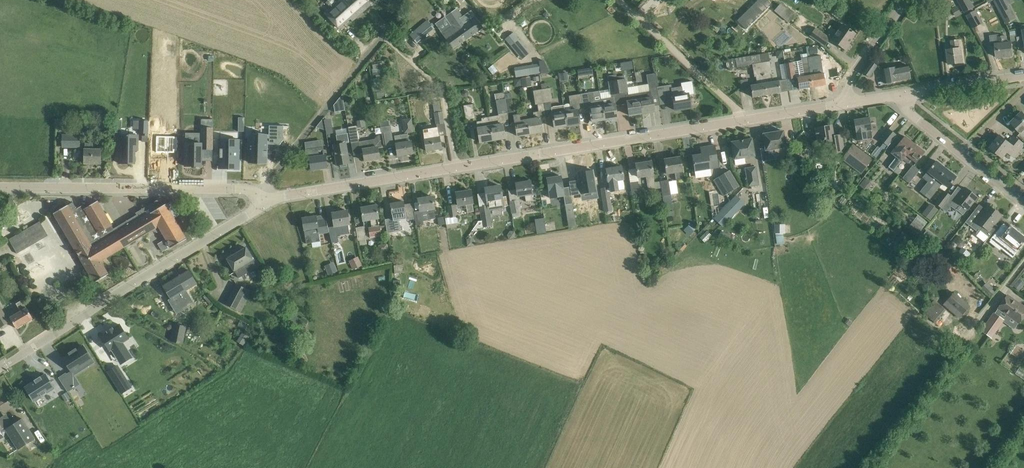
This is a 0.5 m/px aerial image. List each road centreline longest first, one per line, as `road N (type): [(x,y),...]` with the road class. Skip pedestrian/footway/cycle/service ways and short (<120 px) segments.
road 1 (unclassified): [(266,202),(849,102)]
road 2 (unclassified): [(0,369),(266,202)]
road 3 (unclassified): [(266,202),(249,190),(0,187)]
road 4 (unclassified): [(897,93),(1023,76)]

